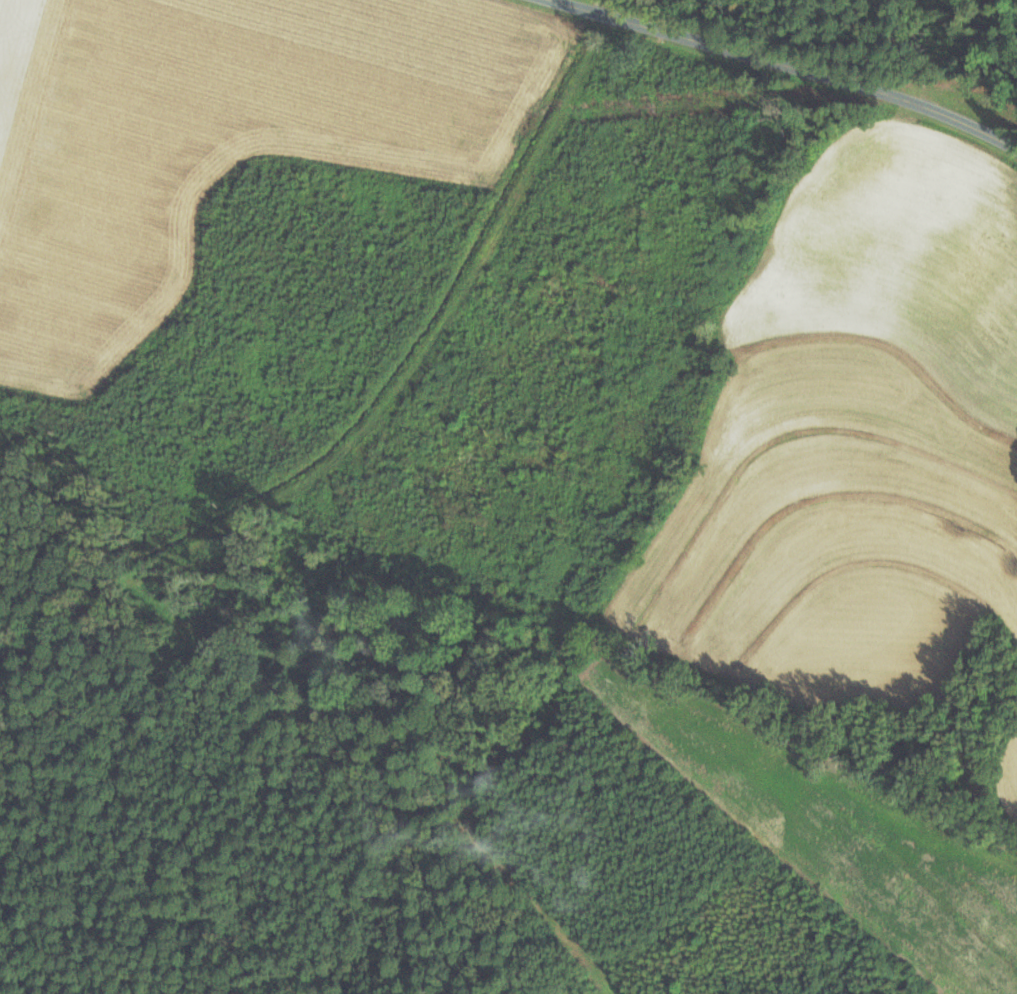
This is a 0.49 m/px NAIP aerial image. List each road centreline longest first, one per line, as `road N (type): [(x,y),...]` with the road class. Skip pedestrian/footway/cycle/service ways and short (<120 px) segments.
road 1 (tertiary): [(551,0),(908,99),(1016,150)]

